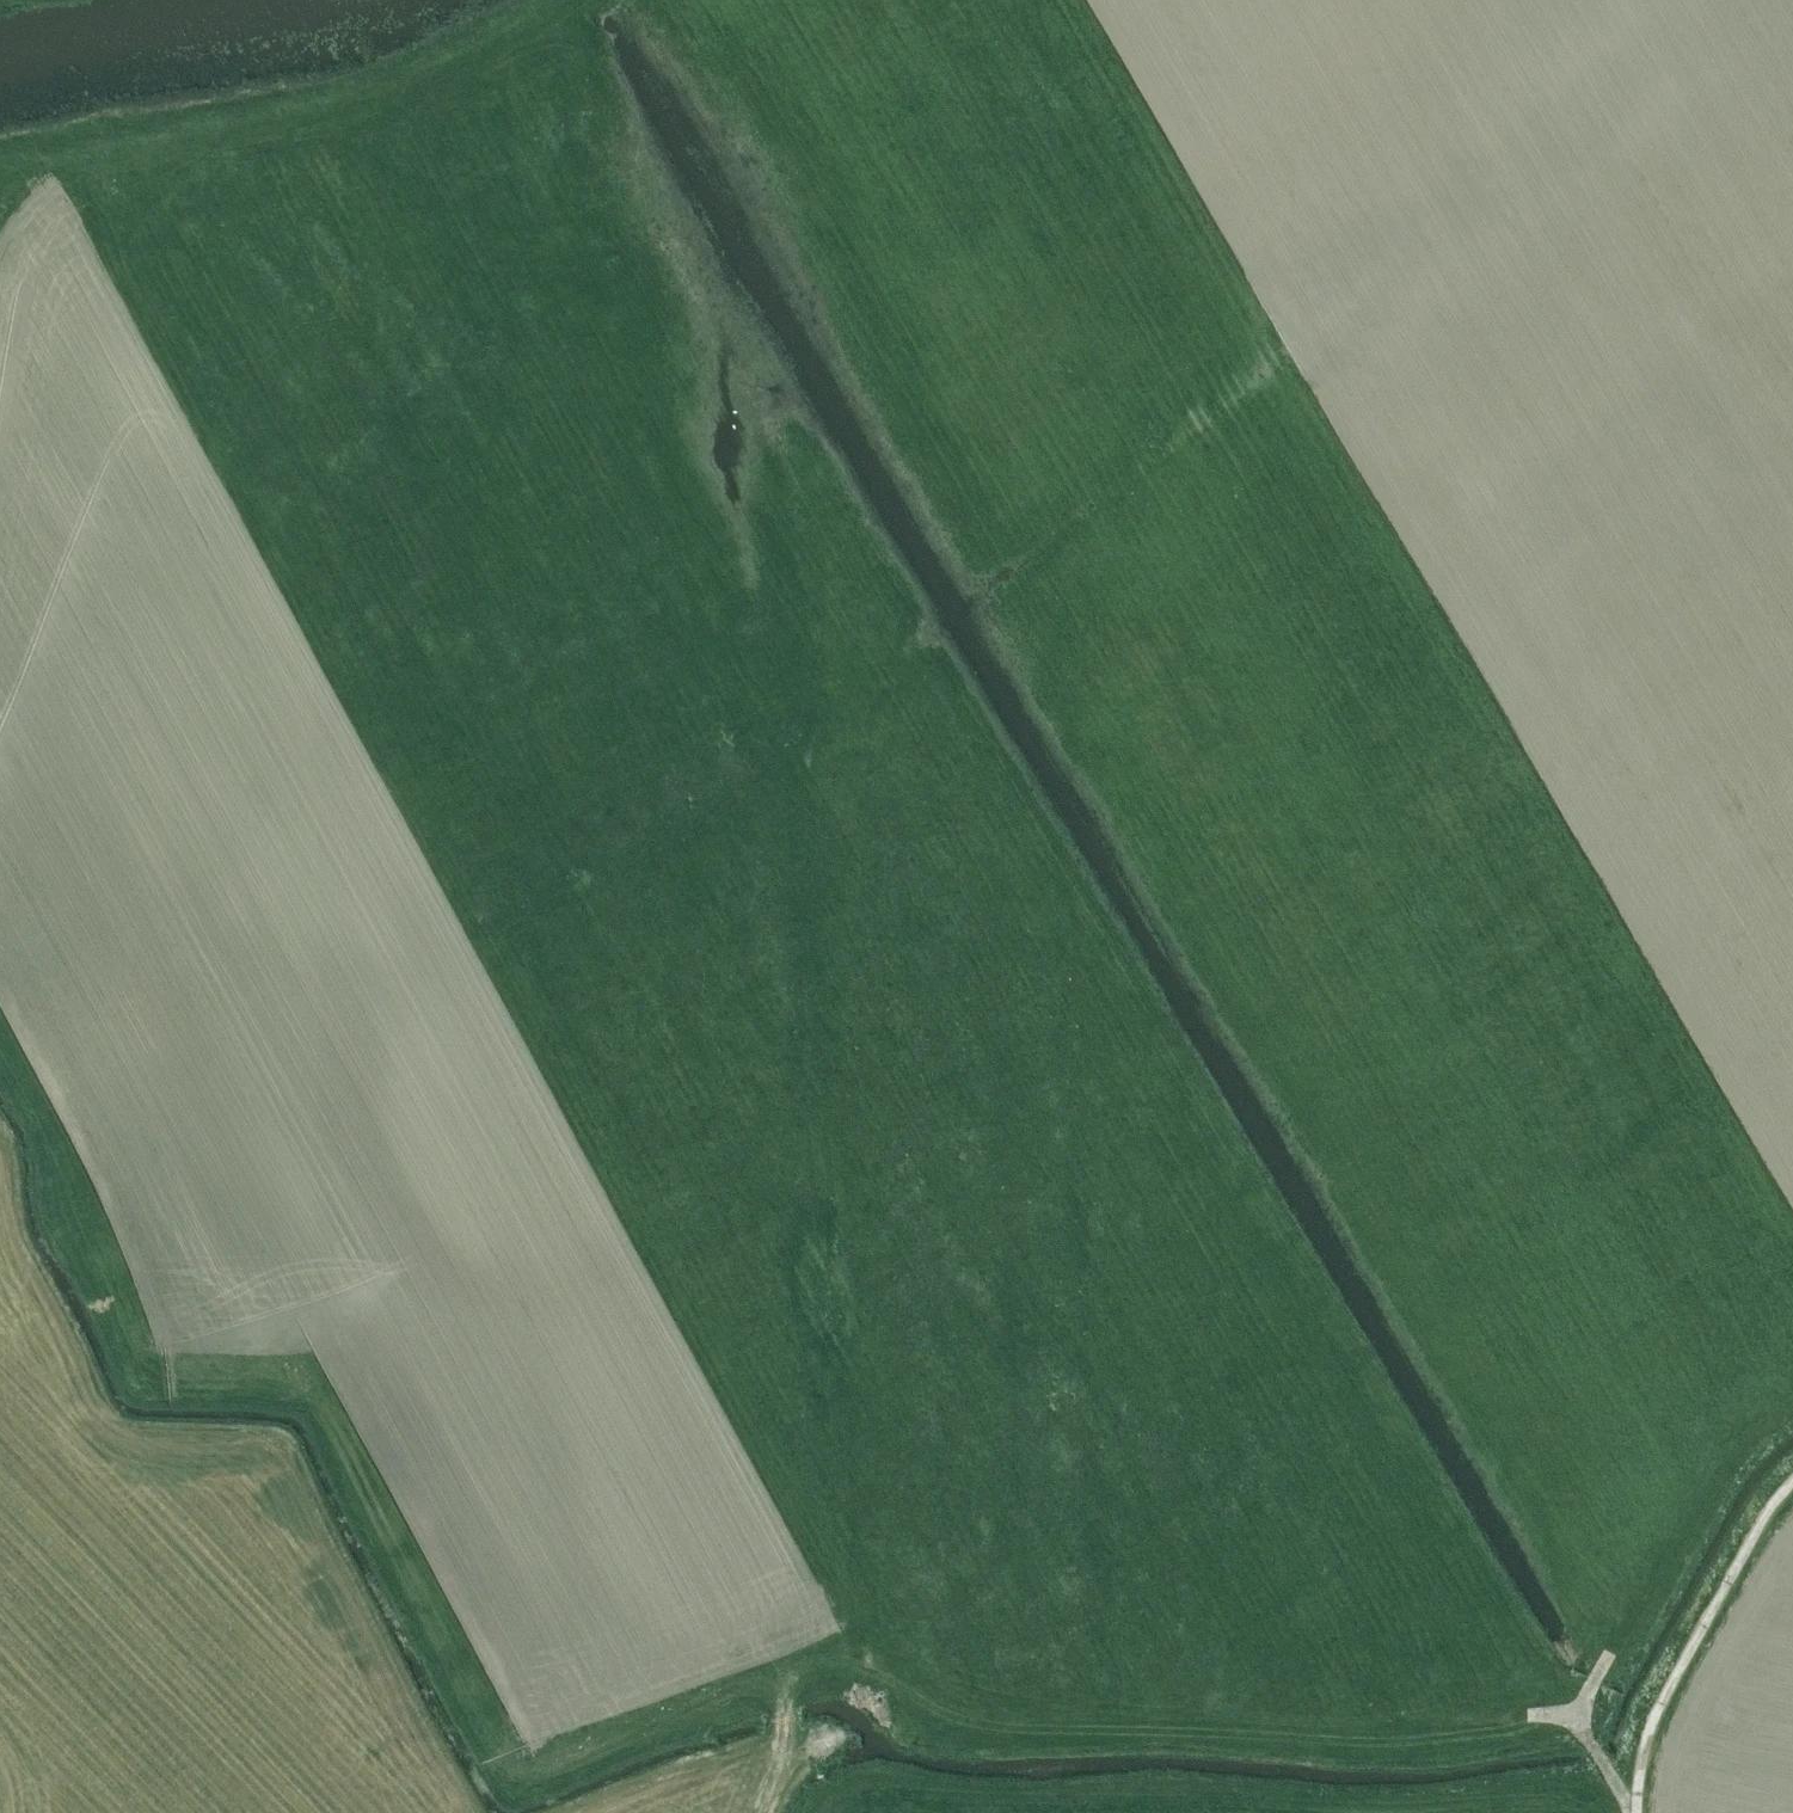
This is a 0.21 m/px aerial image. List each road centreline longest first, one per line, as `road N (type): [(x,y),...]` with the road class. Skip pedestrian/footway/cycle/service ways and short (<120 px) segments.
road 1 (track): [(1792,1482),(1760,1521),(1658,1713),(1637,1812)]
road 2 (track): [(1627,1812),(1580,1719),(1609,1656)]

